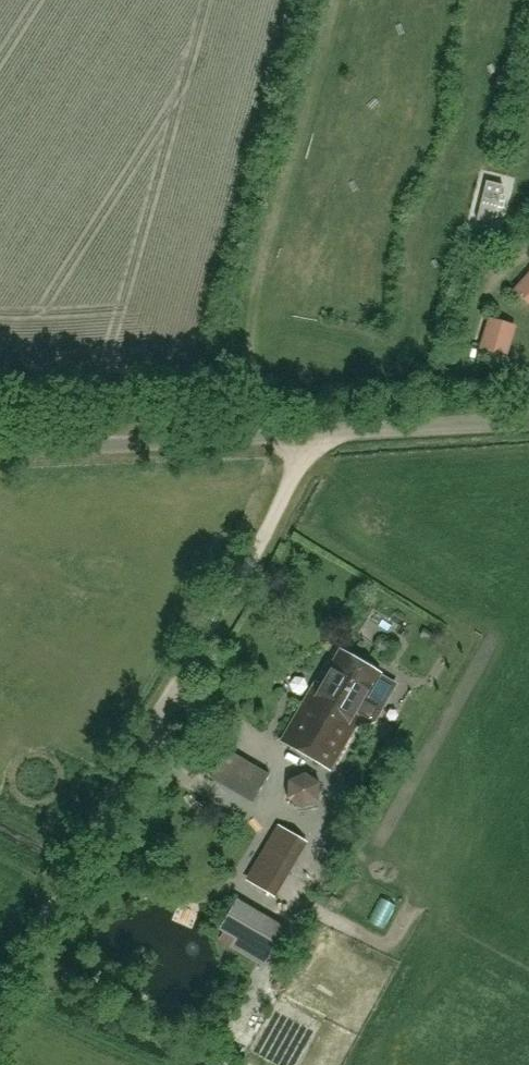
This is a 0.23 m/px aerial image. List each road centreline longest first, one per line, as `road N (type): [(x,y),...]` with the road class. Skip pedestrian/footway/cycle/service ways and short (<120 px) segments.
road 1 (unclassified): [(0,994),(266,535),(312,434)]
road 2 (unclassified): [(312,434),(0,449)]
road 3 (unclassified): [(528,422),(312,434)]

